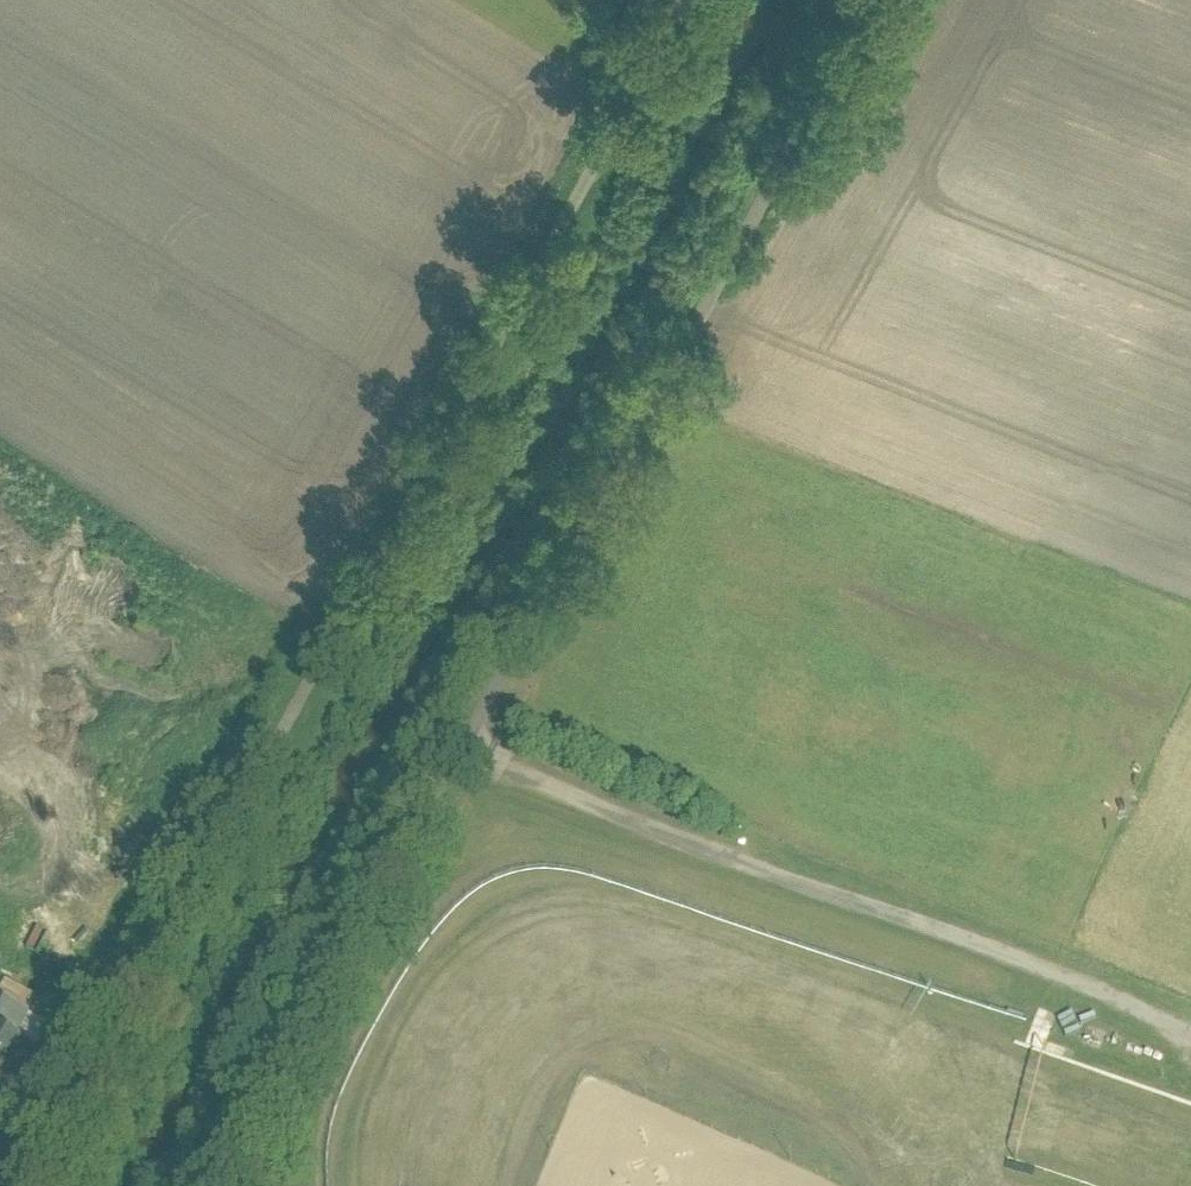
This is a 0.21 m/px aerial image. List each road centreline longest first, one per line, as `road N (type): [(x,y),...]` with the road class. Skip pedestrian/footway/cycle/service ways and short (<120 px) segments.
road 1 (unclassified): [(38,1185),(643,0)]
road 2 (unclassified): [(222,1185),(819,0)]
road 3 (track): [(1166,1008),(446,746)]

